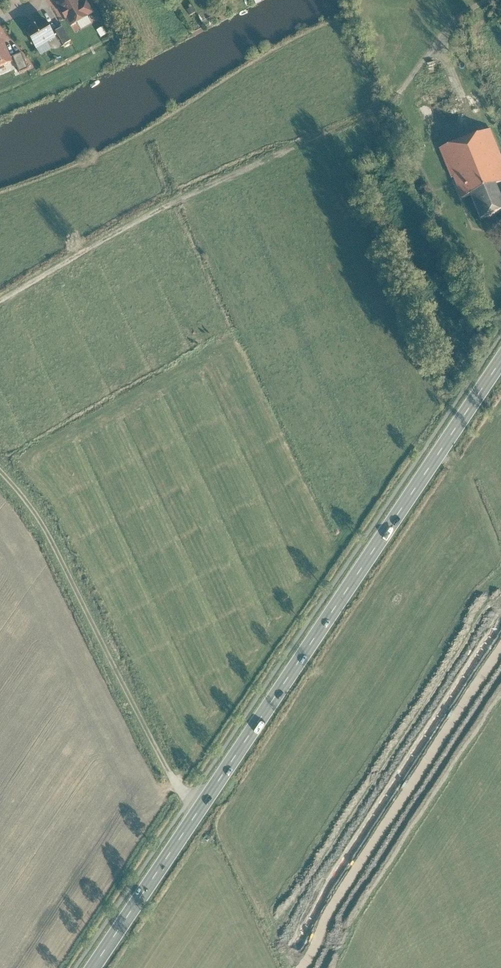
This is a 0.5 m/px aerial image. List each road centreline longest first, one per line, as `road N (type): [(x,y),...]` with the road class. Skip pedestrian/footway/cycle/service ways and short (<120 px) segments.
road 1 (primary): [(94,967),(500,363)]
road 2 (track): [(0,302),(159,209),(400,93)]
road 3 (track): [(201,808),(170,773),(39,514),(0,470)]

